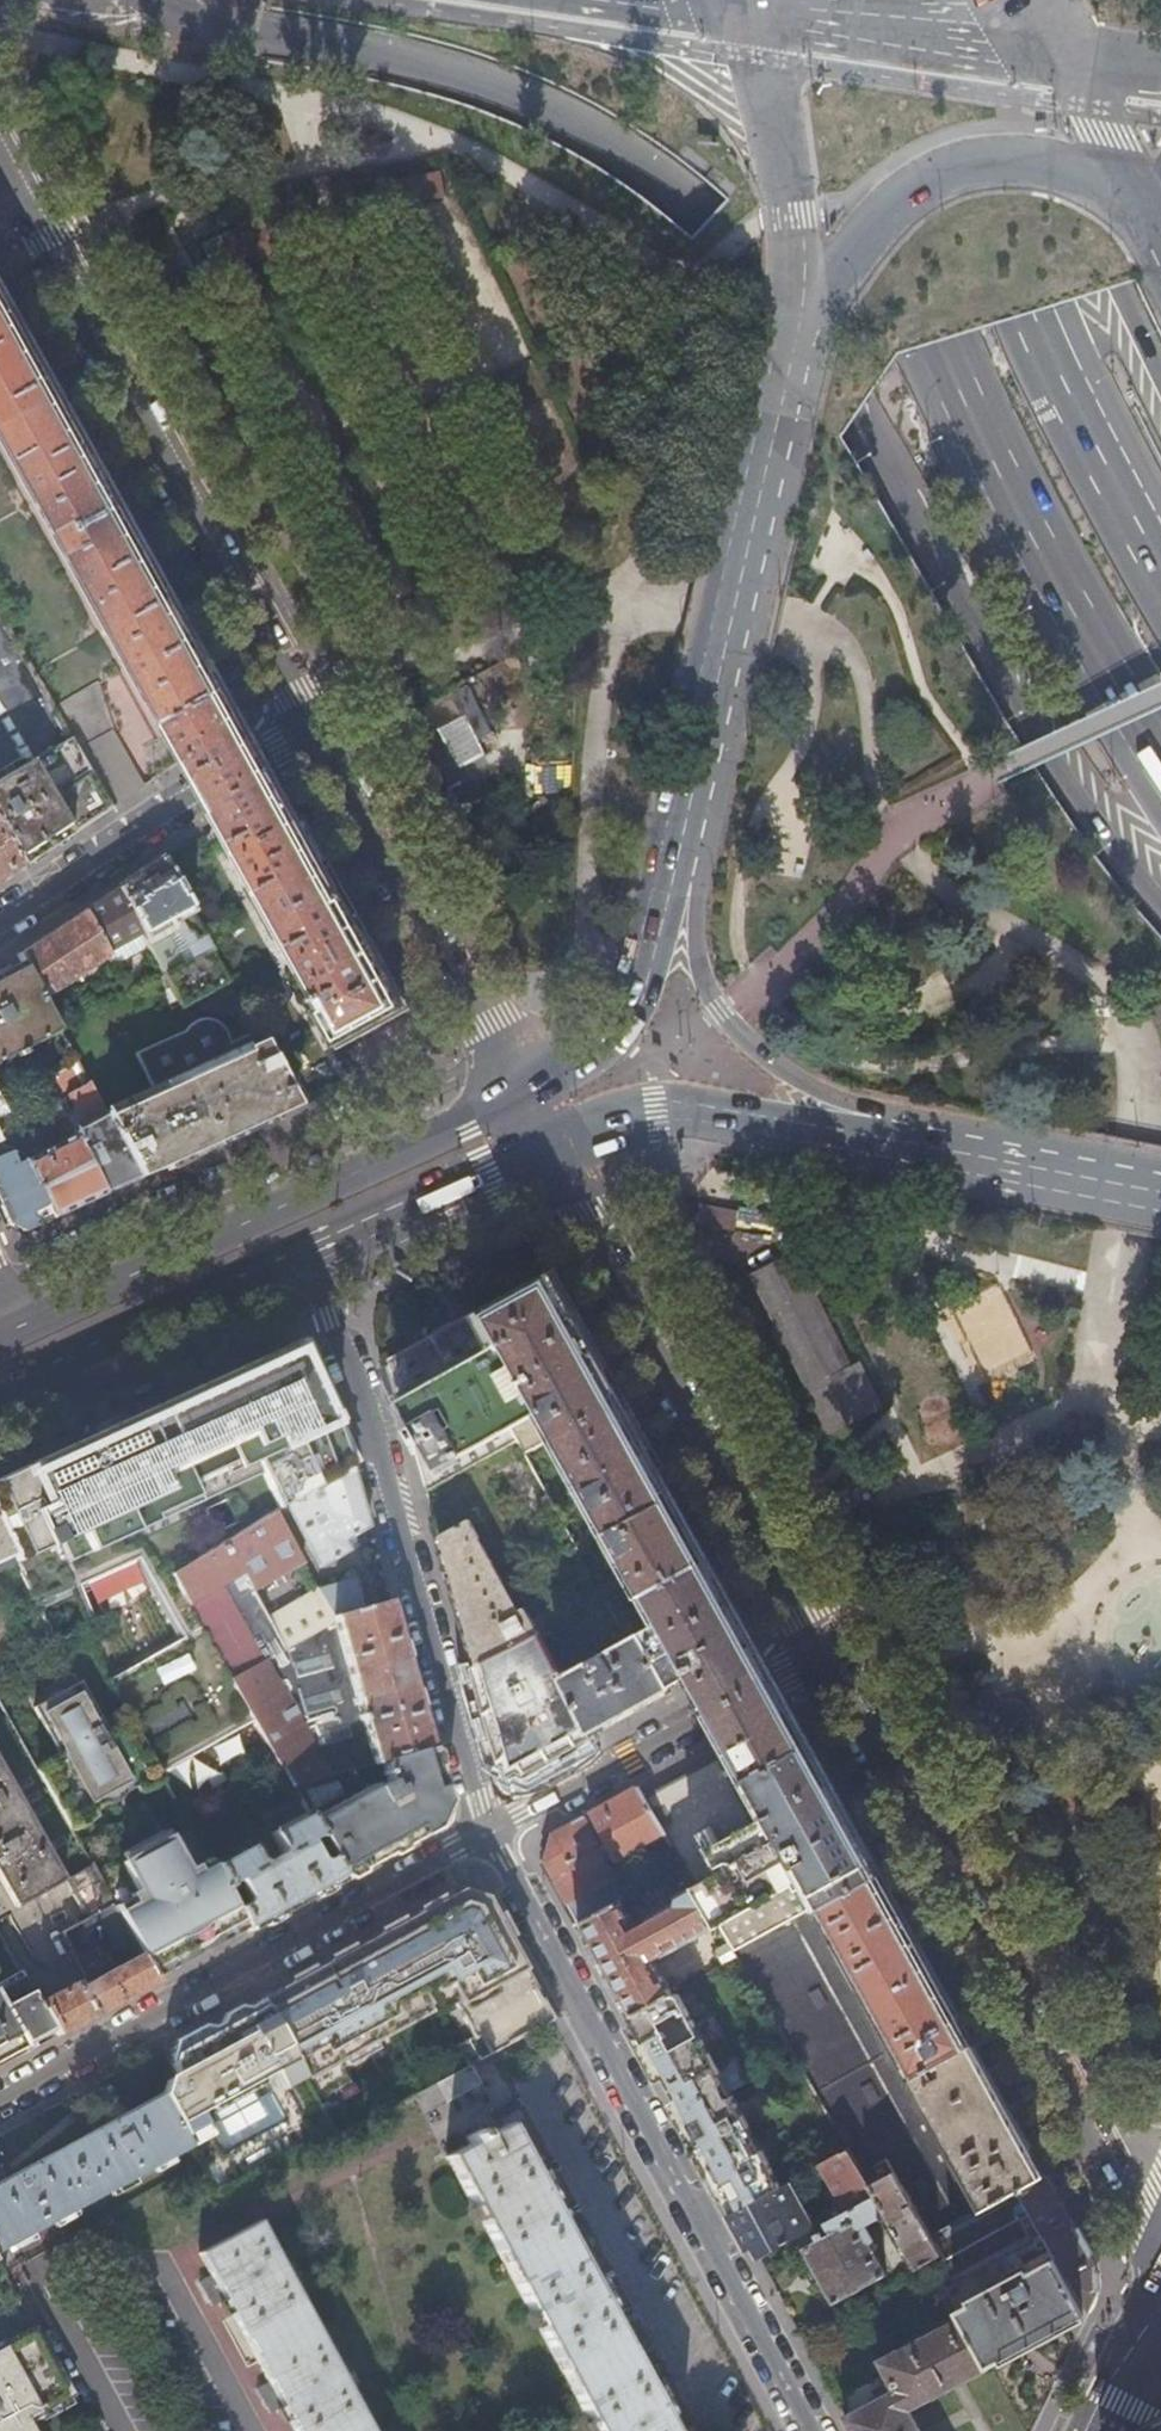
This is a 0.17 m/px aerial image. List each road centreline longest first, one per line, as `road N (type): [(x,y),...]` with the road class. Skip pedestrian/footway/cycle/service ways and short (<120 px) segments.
road 1 (trunk): [(148,0),(179,17),(377,54),(504,89),(603,137),(707,217),(822,322),(1160,884)]
road 2 (trunk): [(804,0),(930,345),(1093,661),(1160,771)]
road 3 (residential): [(817,1656),(1160,2283)]
road 4 (residential): [(813,2430),(505,1862),(484,1839)]
road 5 (residential): [(13,187),(312,726)]
road 6 (residential): [(484,1839),(333,1318),(325,1246)]
road 7 (trunk): [(1160,558),(1070,389),(904,0)]
road 8 (primary): [(803,294),(673,890)]
road 9 (residential): [(554,1155),(817,1656)]
road 10 (primary): [(519,1089),(17,1329)]
road 11 (residential): [(484,1839),(0,2105)]
road 12 (trunk): [(1160,407),(1097,293),(985,0)]
road 13 (residential): [(312,726),(519,1089)]
road 14 (trunk): [(1151,223),(1083,175),(1013,160),(940,173),(898,200),(803,294)]
road 15 (residential): [(817,1656),(484,1839)]
road 16 (residential): [(0,923),(312,726)]
road 17 (primary): [(0,1389),(325,1246)]
road 18 (primary): [(554,1155),(656,1109),(895,1139)]
road 19 (primary): [(673,890),(713,1006),(760,1054),(895,1139)]
road 20 (primary): [(740,20),(1068,65)]
road 21 (primary): [(740,20),(779,152),(803,294)]
road 22 (primary): [(895,1139),(1160,1189)]
road 23 (primary): [(673,890),(643,976),(613,1028),(519,1089)]
road 24 (primary): [(325,1246),(554,1155)]
road 25 (trunk): [(1151,223),(1068,65)]
road 26 (primary): [(614,0),(740,20)]

